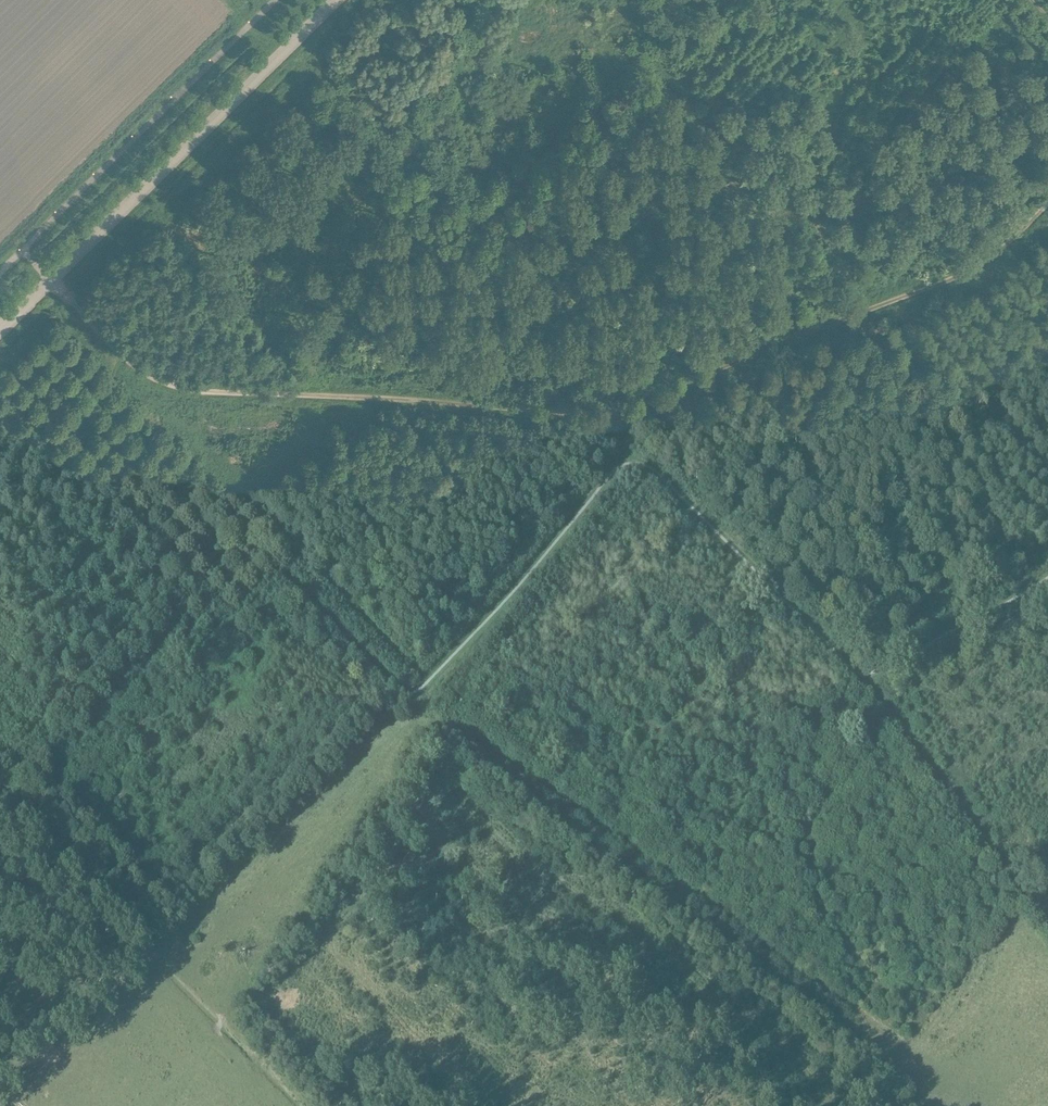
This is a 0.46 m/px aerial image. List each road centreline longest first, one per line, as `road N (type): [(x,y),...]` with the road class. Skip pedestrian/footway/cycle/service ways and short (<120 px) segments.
road 1 (track): [(1047,194),(994,247),(947,274),(597,407),(169,380),(122,353),(17,243)]
road 2 (tertiary): [(0,319),(325,0)]

